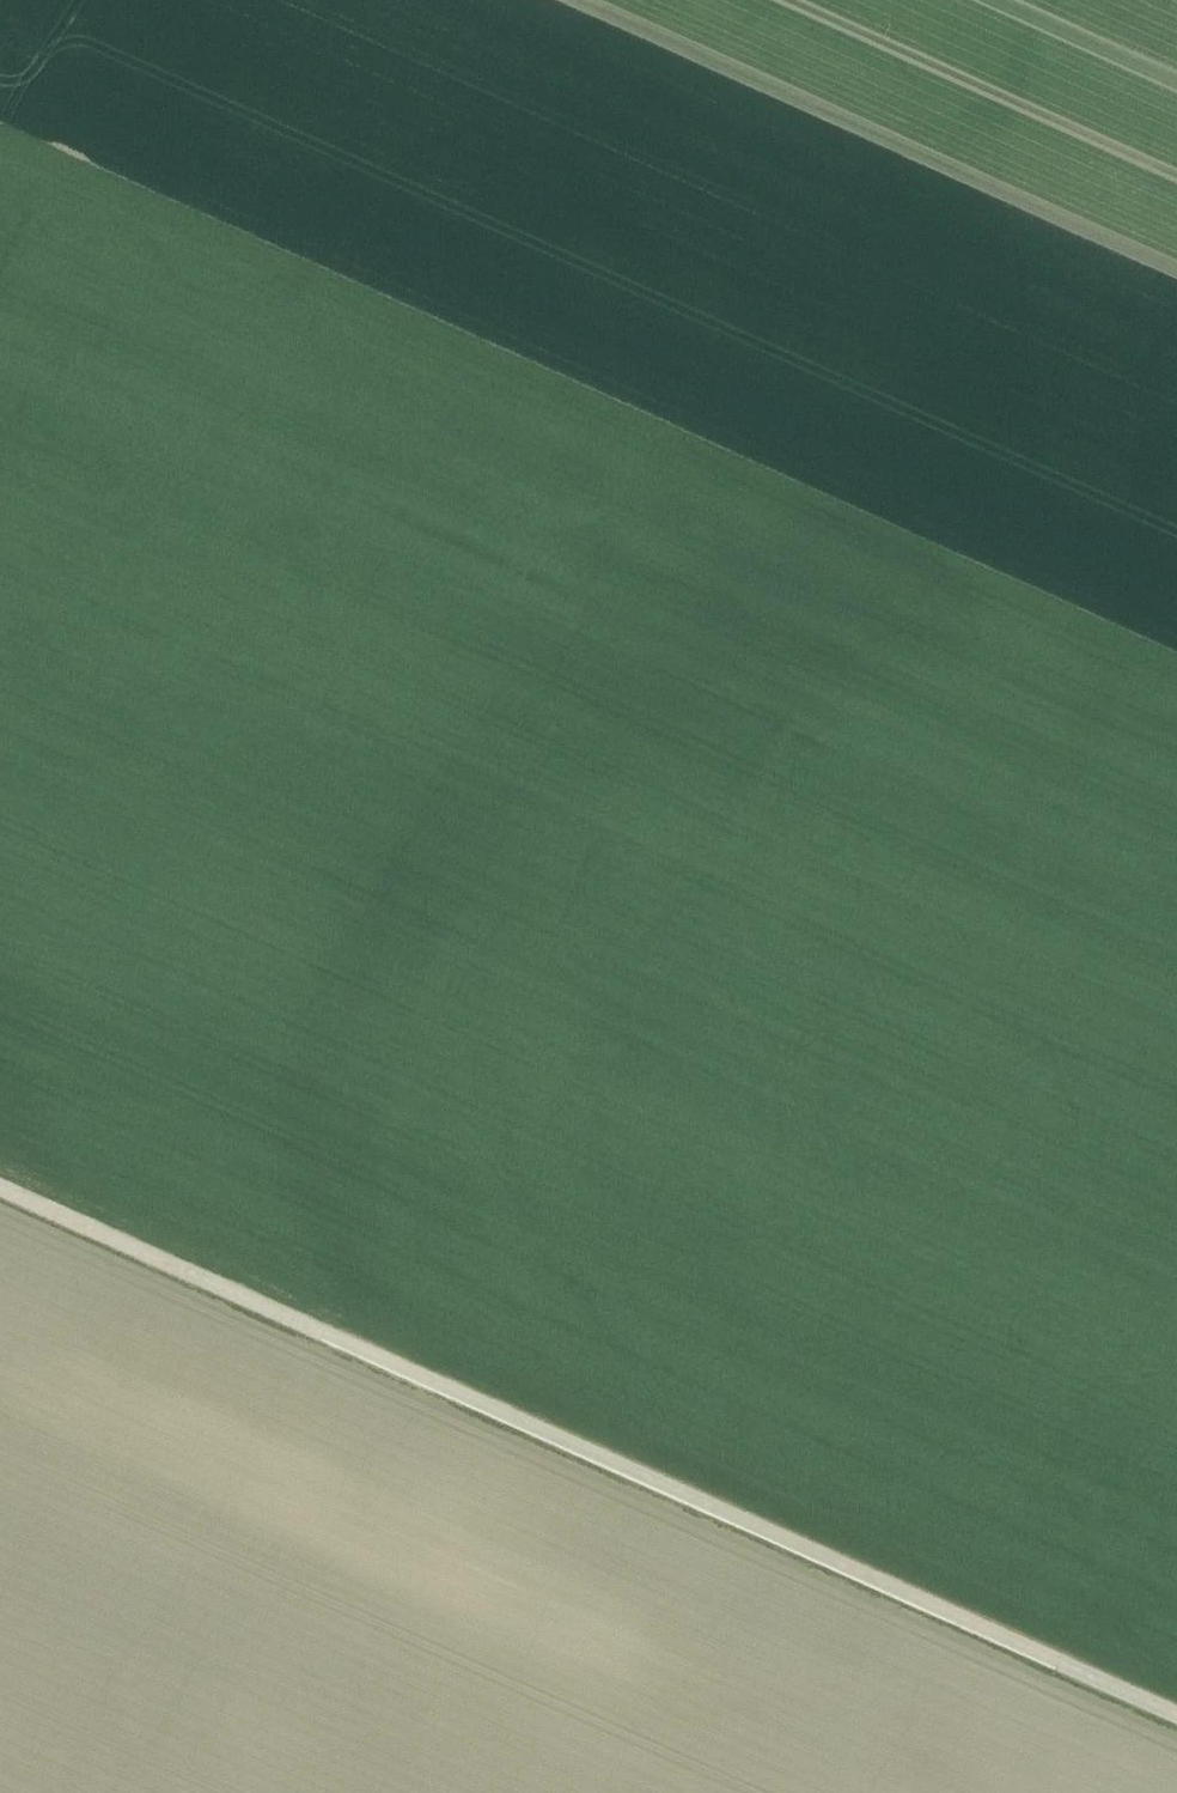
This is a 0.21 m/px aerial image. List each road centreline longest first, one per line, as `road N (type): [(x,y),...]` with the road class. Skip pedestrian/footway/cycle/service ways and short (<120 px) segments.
road 1 (track): [(1176,1719),(0,1196)]

